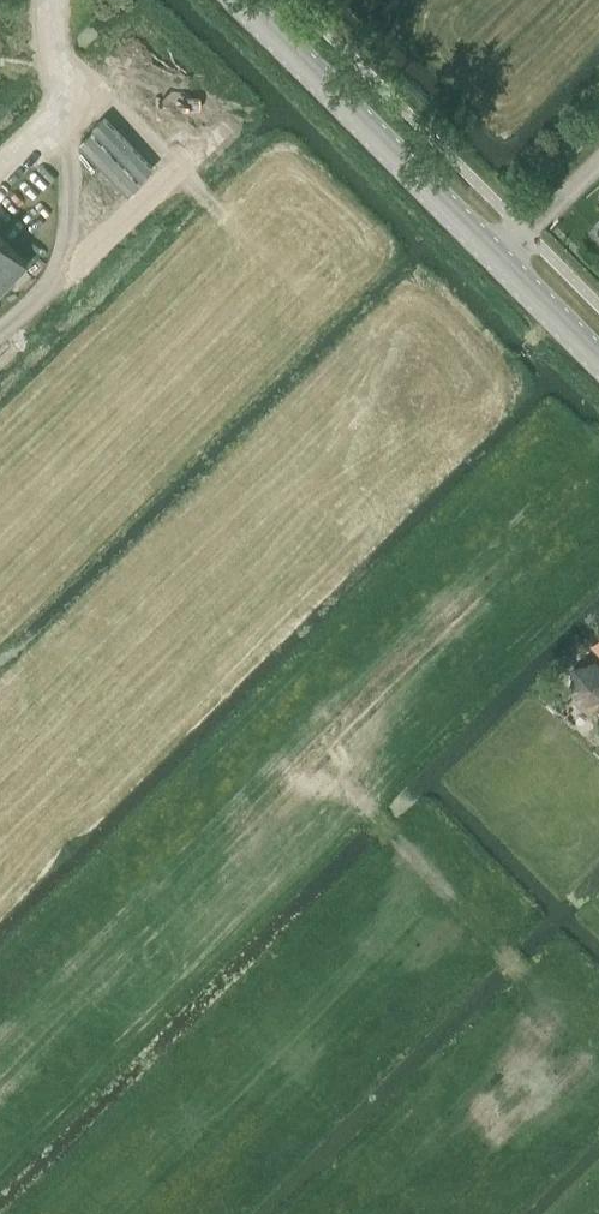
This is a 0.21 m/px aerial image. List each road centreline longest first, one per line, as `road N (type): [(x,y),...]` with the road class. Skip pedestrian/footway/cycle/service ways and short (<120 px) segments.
road 1 (tertiary): [(598,360),(241,0)]

